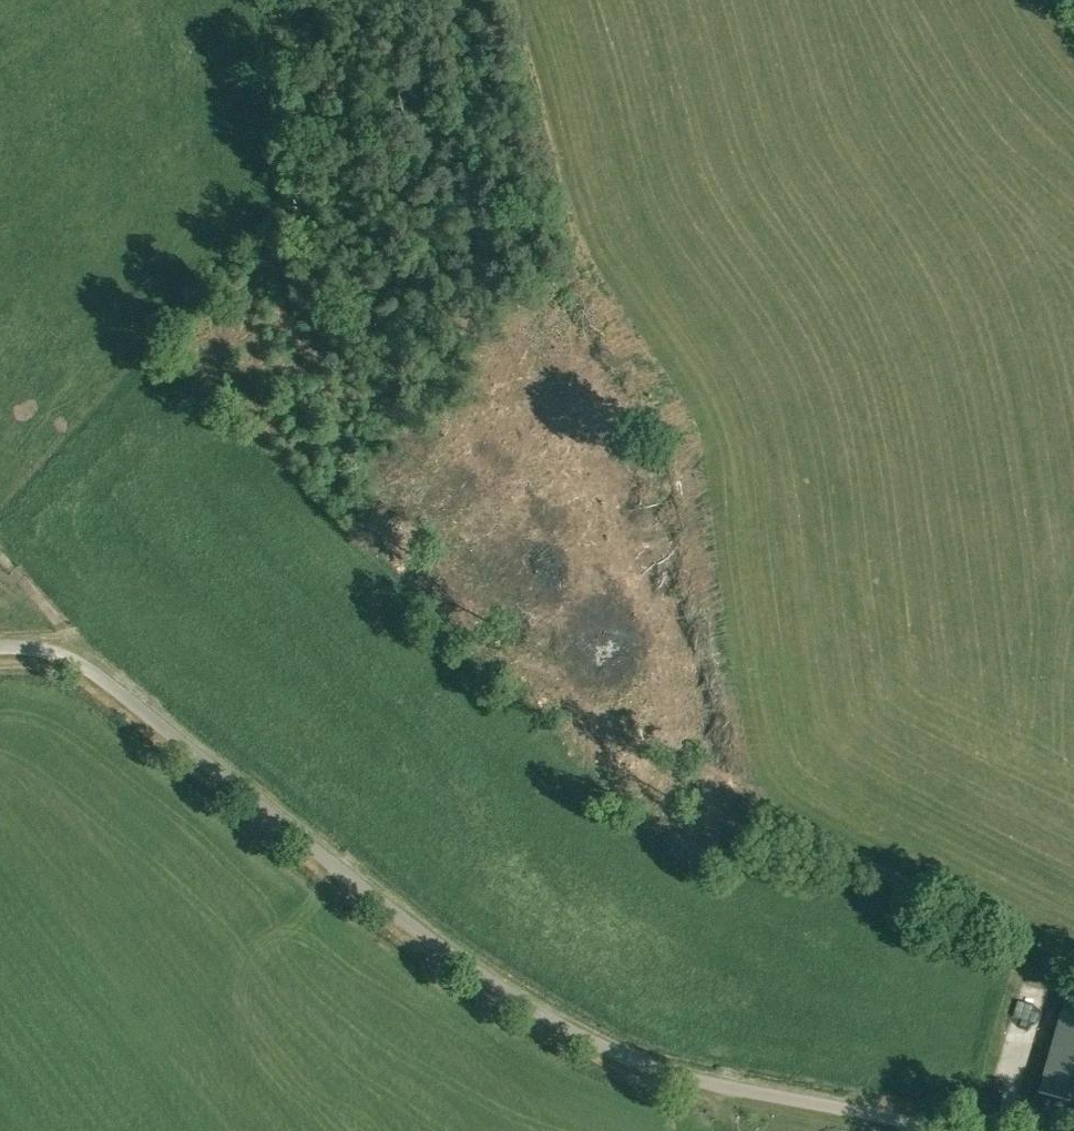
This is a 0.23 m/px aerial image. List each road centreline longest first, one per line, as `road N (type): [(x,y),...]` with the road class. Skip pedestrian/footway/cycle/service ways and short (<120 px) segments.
road 1 (unclassified): [(959,1130),(752,1093),(606,1048),(503,991),(86,667),(61,654),(0,646)]

